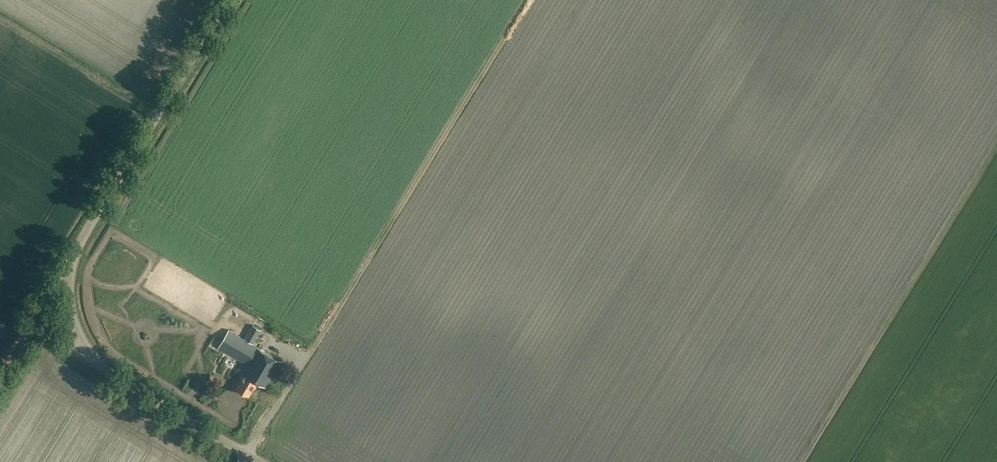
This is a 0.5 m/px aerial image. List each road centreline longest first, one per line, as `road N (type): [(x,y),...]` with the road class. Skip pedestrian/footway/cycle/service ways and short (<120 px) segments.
road 1 (tertiary): [(259,461),(99,365),(70,306),(68,266),(84,235),(228,0)]

